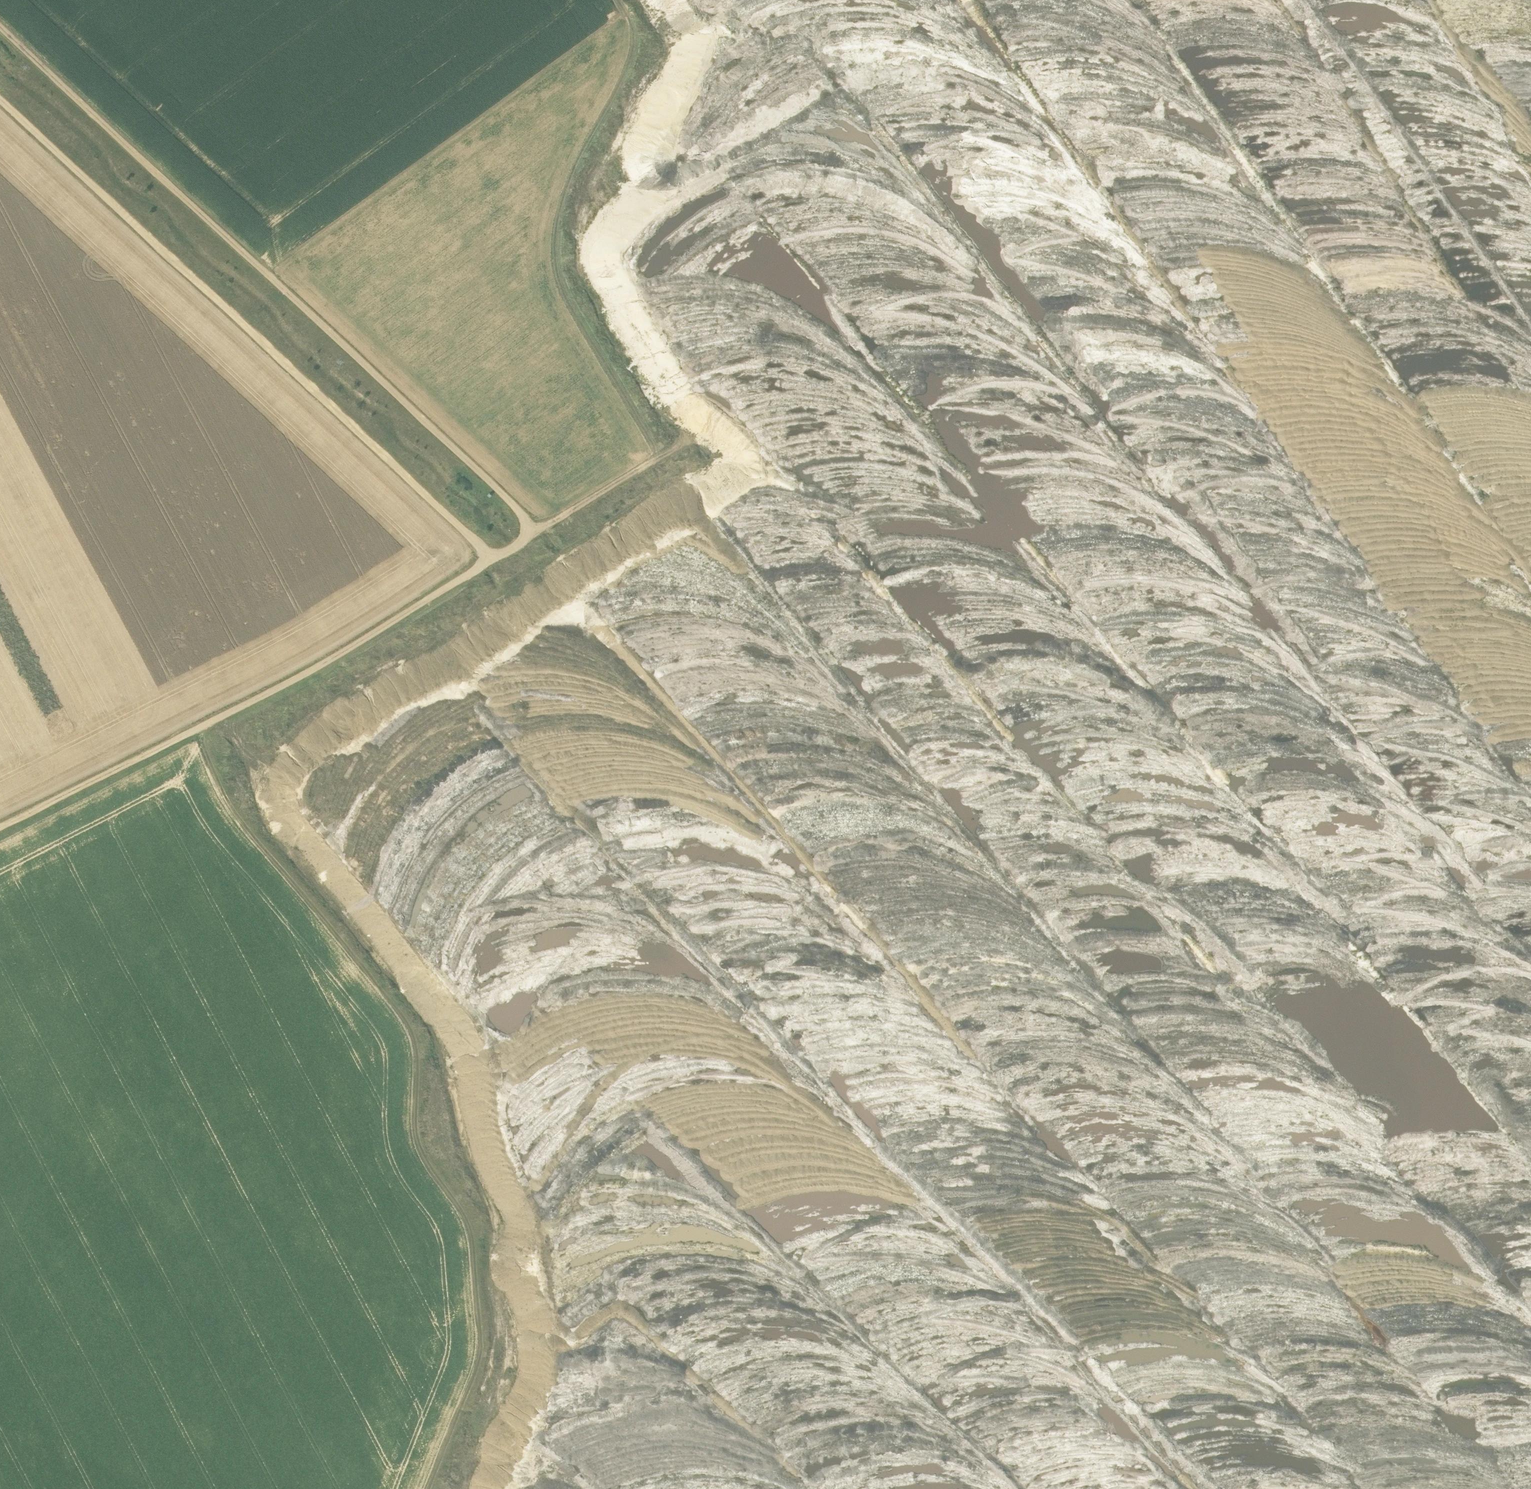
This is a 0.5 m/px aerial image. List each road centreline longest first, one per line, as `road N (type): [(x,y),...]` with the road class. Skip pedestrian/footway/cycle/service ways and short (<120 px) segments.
road 1 (track): [(0,28),(539,533),(401,621),(0,826)]
road 2 (track): [(0,95),(492,562)]

